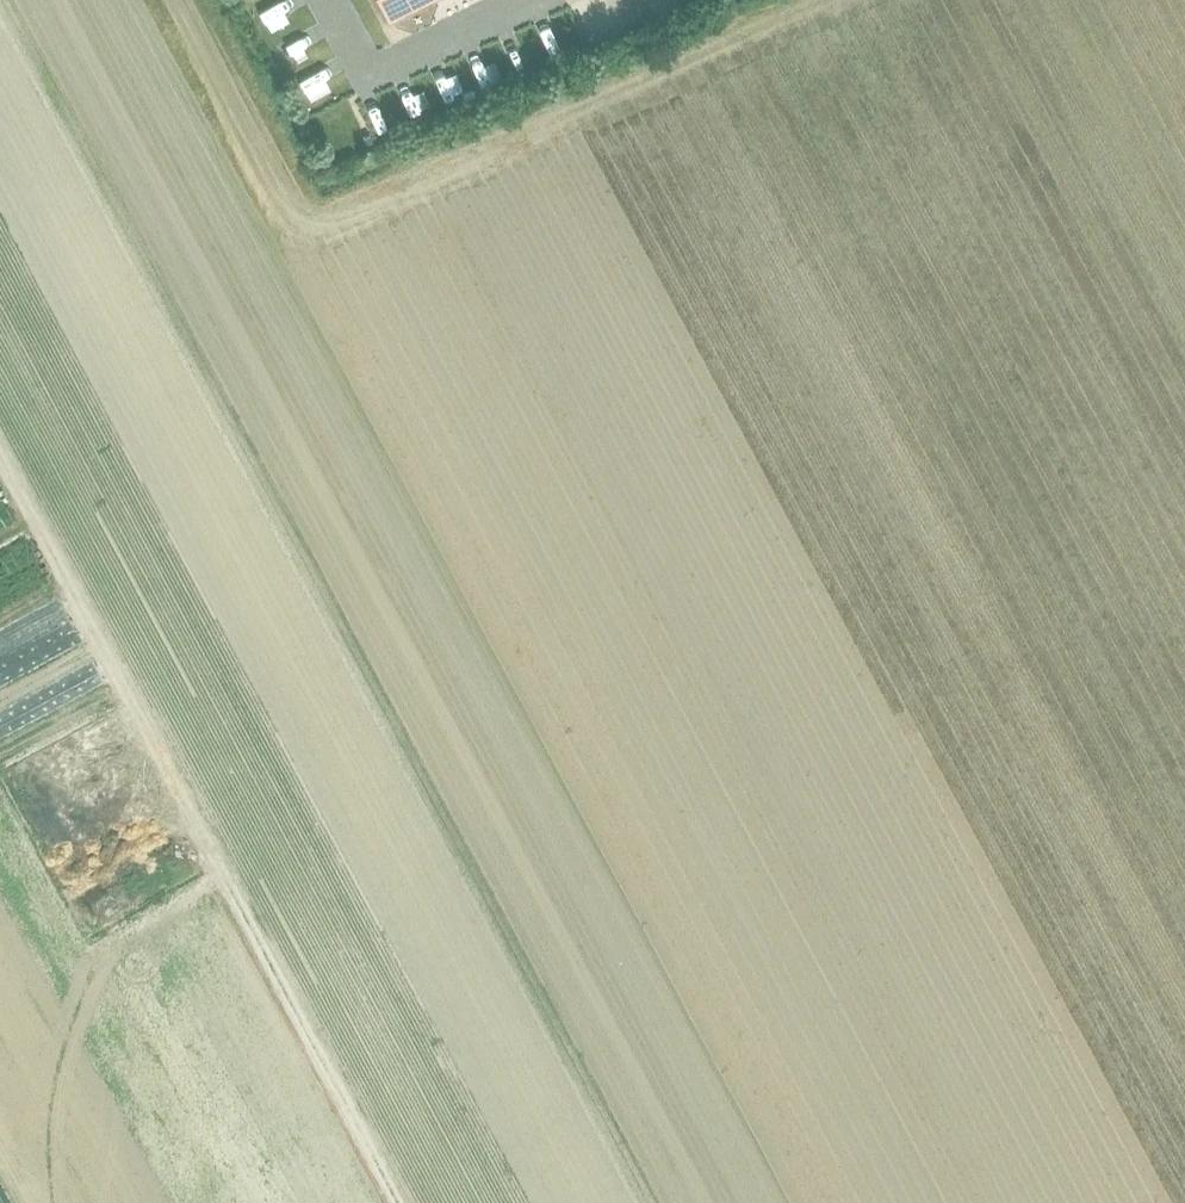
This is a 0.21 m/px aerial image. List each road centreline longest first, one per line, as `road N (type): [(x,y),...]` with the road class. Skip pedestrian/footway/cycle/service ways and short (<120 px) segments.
road 1 (track): [(0,469),(394,1202)]

